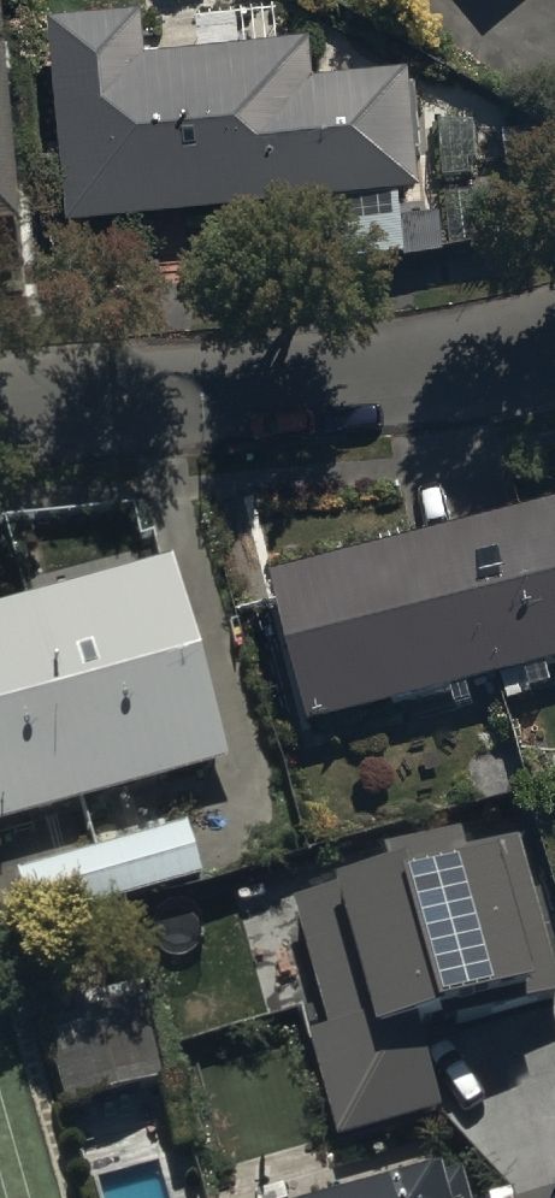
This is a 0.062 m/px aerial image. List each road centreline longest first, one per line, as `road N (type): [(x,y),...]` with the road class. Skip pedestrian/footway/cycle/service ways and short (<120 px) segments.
road 1 (residential): [(0,402),(441,360),(554,335)]

